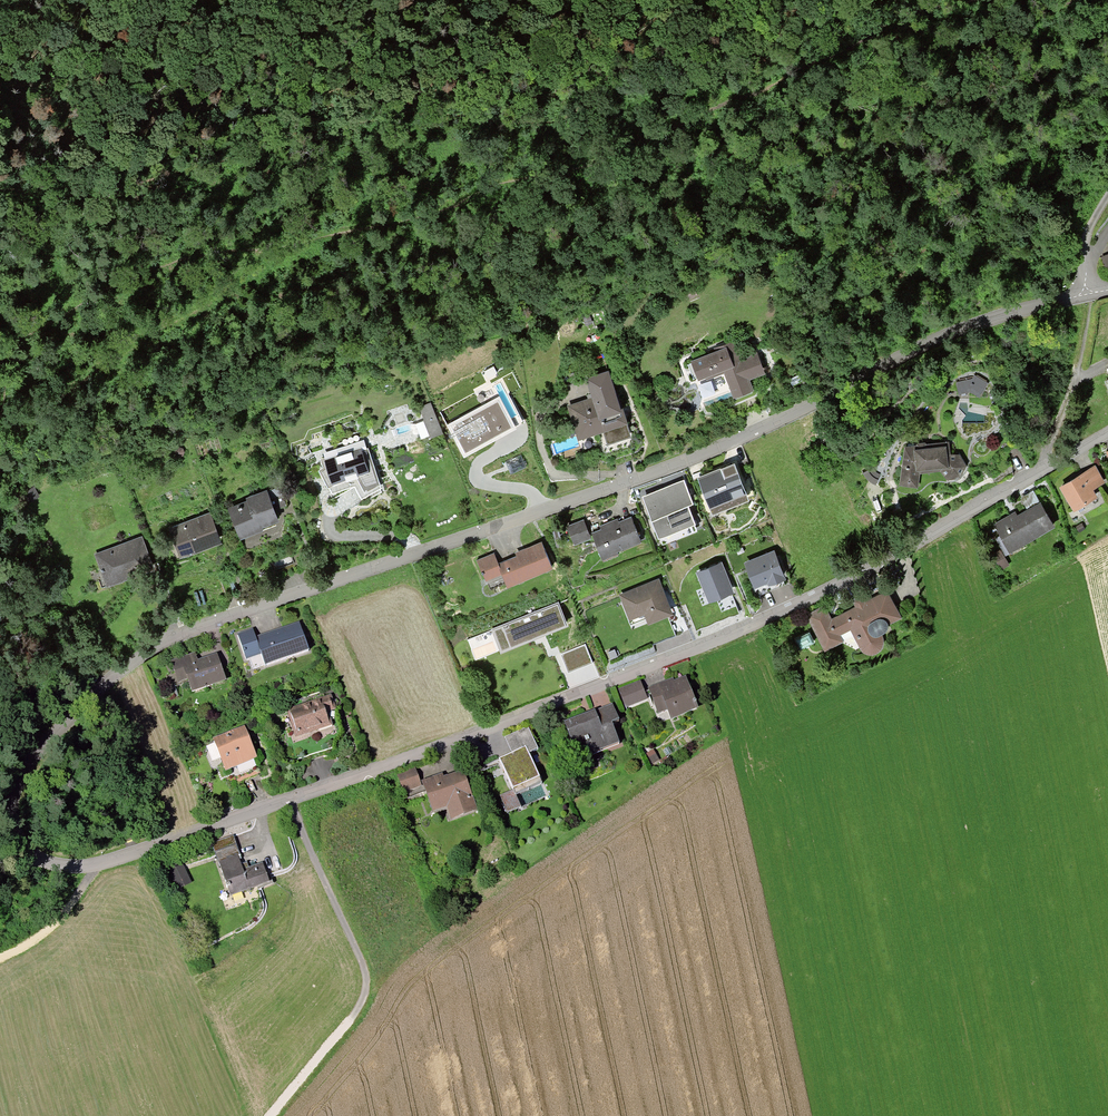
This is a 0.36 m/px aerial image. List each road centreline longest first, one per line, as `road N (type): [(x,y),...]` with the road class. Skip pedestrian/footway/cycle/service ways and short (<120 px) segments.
road 1 (residential): [(1107,289),(954,334),(669,470),(179,633),(120,672),(37,755),(17,787),(15,824),(43,859),(97,867),(460,740),(741,628),(871,568),(1046,466)]
road 2 (track): [(289,798),(366,988),(353,1019),(271,1115)]
road 3 (track): [(0,958),(63,915),(97,867)]

